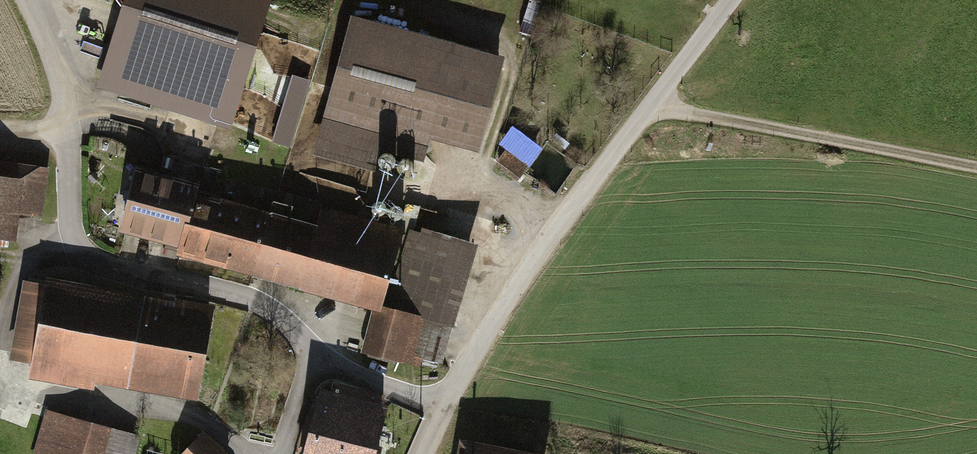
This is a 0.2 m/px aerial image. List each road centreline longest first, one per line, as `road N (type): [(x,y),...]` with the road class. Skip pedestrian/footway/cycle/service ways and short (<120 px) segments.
road 1 (residential): [(24,0),(65,99),(72,250),(99,273),(258,304),(314,363),(445,411)]
road 2 (residential): [(735,0),(501,317),(445,411)]
road 3 (track): [(652,109),(976,174)]

